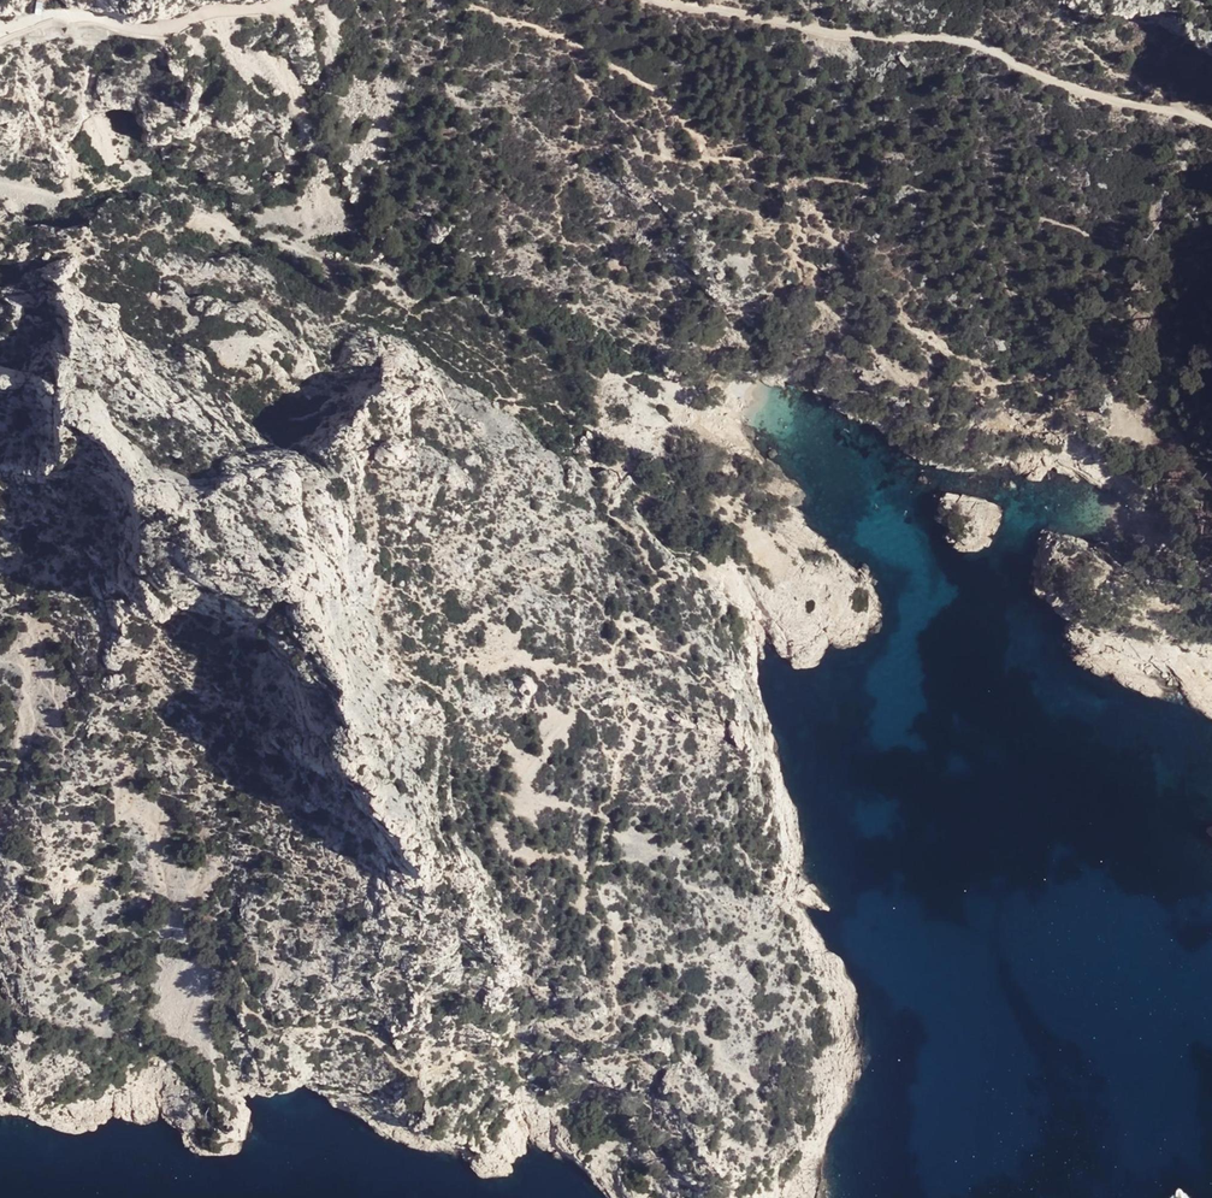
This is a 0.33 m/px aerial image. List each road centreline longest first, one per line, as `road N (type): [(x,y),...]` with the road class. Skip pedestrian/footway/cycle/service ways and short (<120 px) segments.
road 1 (track): [(658,0),(828,32),(973,43),(1050,80),(1178,112)]
road 2 (track): [(0,30),(56,14),(157,32),(291,0)]

